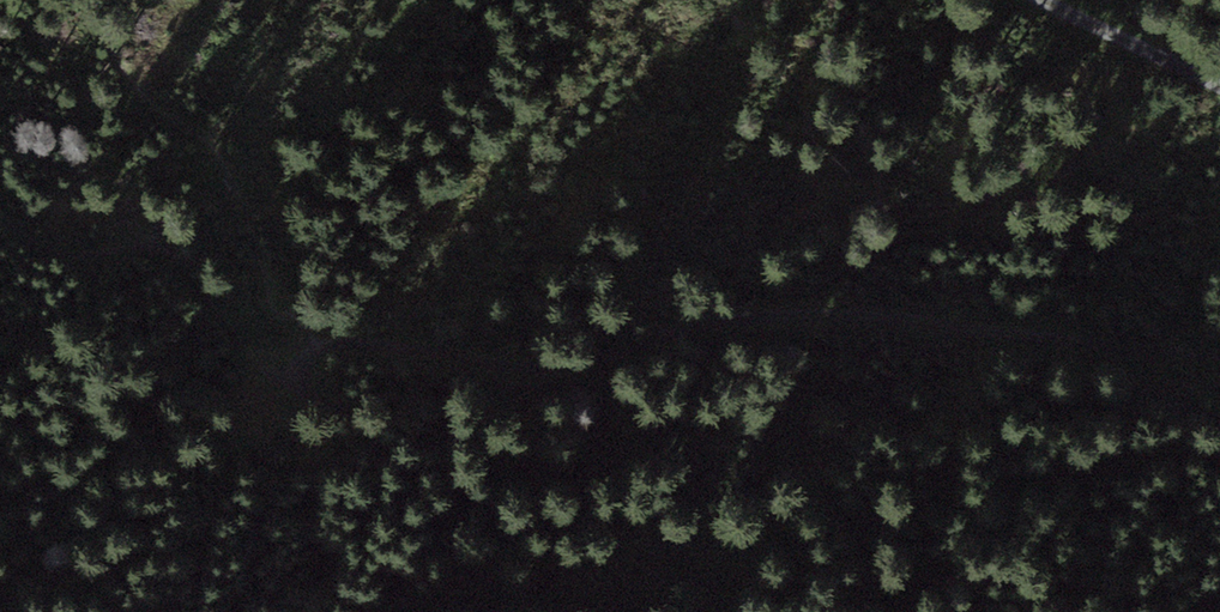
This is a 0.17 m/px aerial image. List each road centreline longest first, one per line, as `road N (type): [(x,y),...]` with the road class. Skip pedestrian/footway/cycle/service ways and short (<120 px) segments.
road 1 (track): [(1219,351),(913,321),(700,318),(524,366),(372,340),(313,346)]
road 2 (track): [(313,346),(291,371),(268,371),(352,415),(494,583),(531,611)]
road 3 (track): [(1052,0),(1219,84)]

